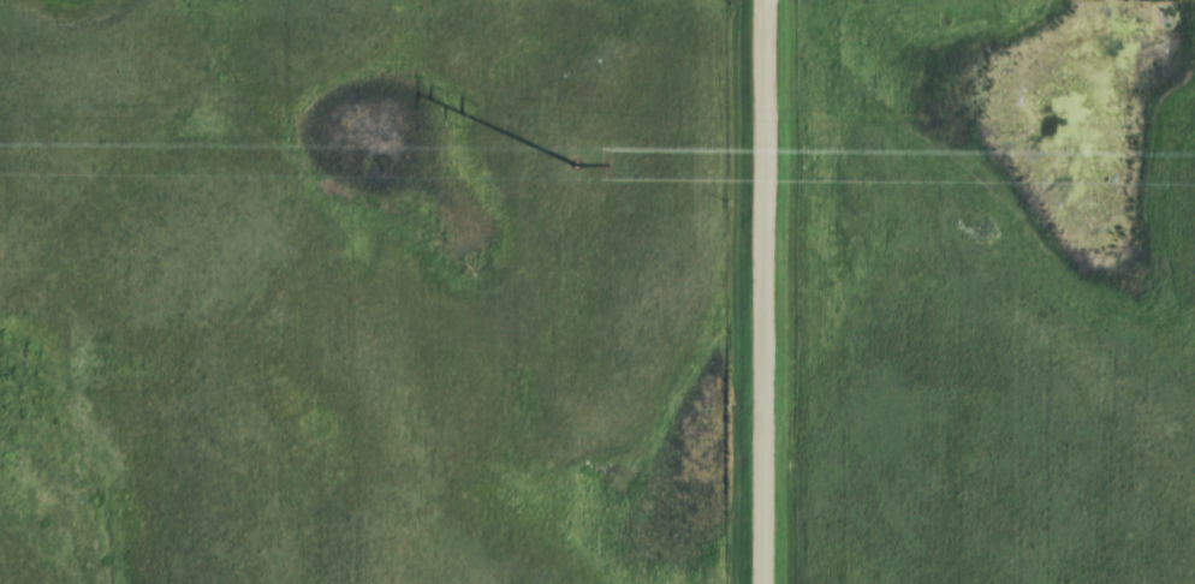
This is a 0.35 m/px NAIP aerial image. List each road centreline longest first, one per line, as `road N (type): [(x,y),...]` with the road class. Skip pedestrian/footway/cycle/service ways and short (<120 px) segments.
road 1 (residential): [(768,583),(764,0)]

